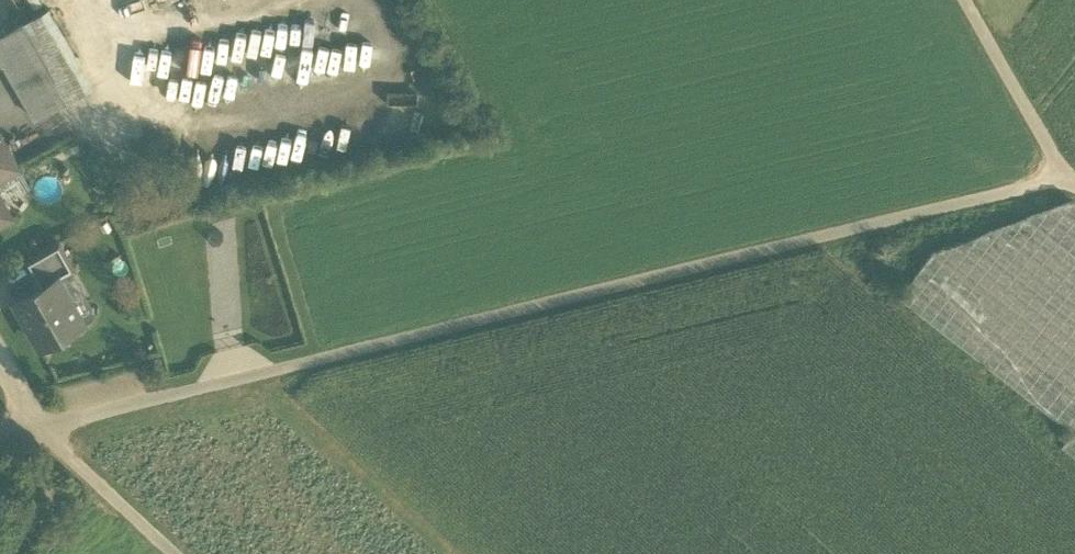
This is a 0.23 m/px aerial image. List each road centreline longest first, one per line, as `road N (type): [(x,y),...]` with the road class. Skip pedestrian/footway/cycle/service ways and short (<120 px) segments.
road 1 (track): [(35,429),(1063,175)]
road 2 (track): [(1063,175),(964,0)]
road 3 (track): [(35,429),(176,553)]

